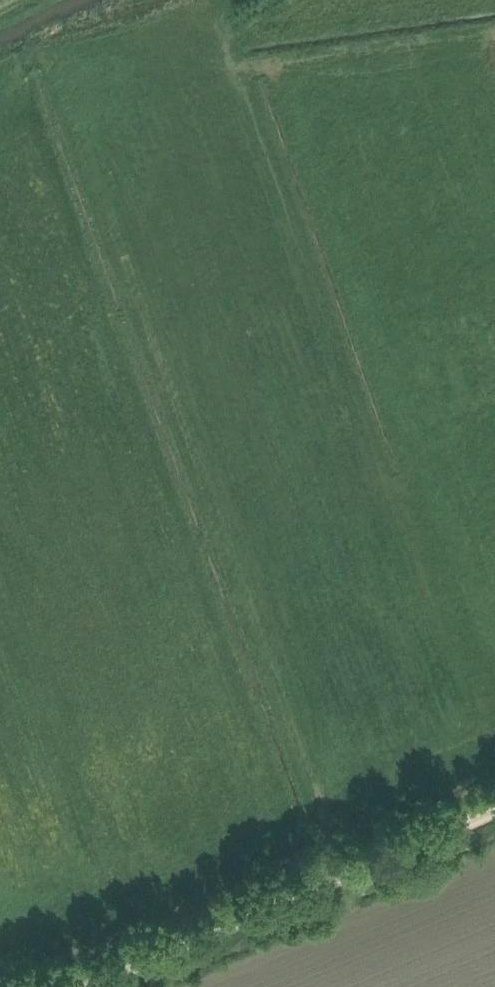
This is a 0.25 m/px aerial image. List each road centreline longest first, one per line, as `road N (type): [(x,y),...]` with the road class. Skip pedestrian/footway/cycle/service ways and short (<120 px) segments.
road 1 (track): [(494,817),(107,986)]

